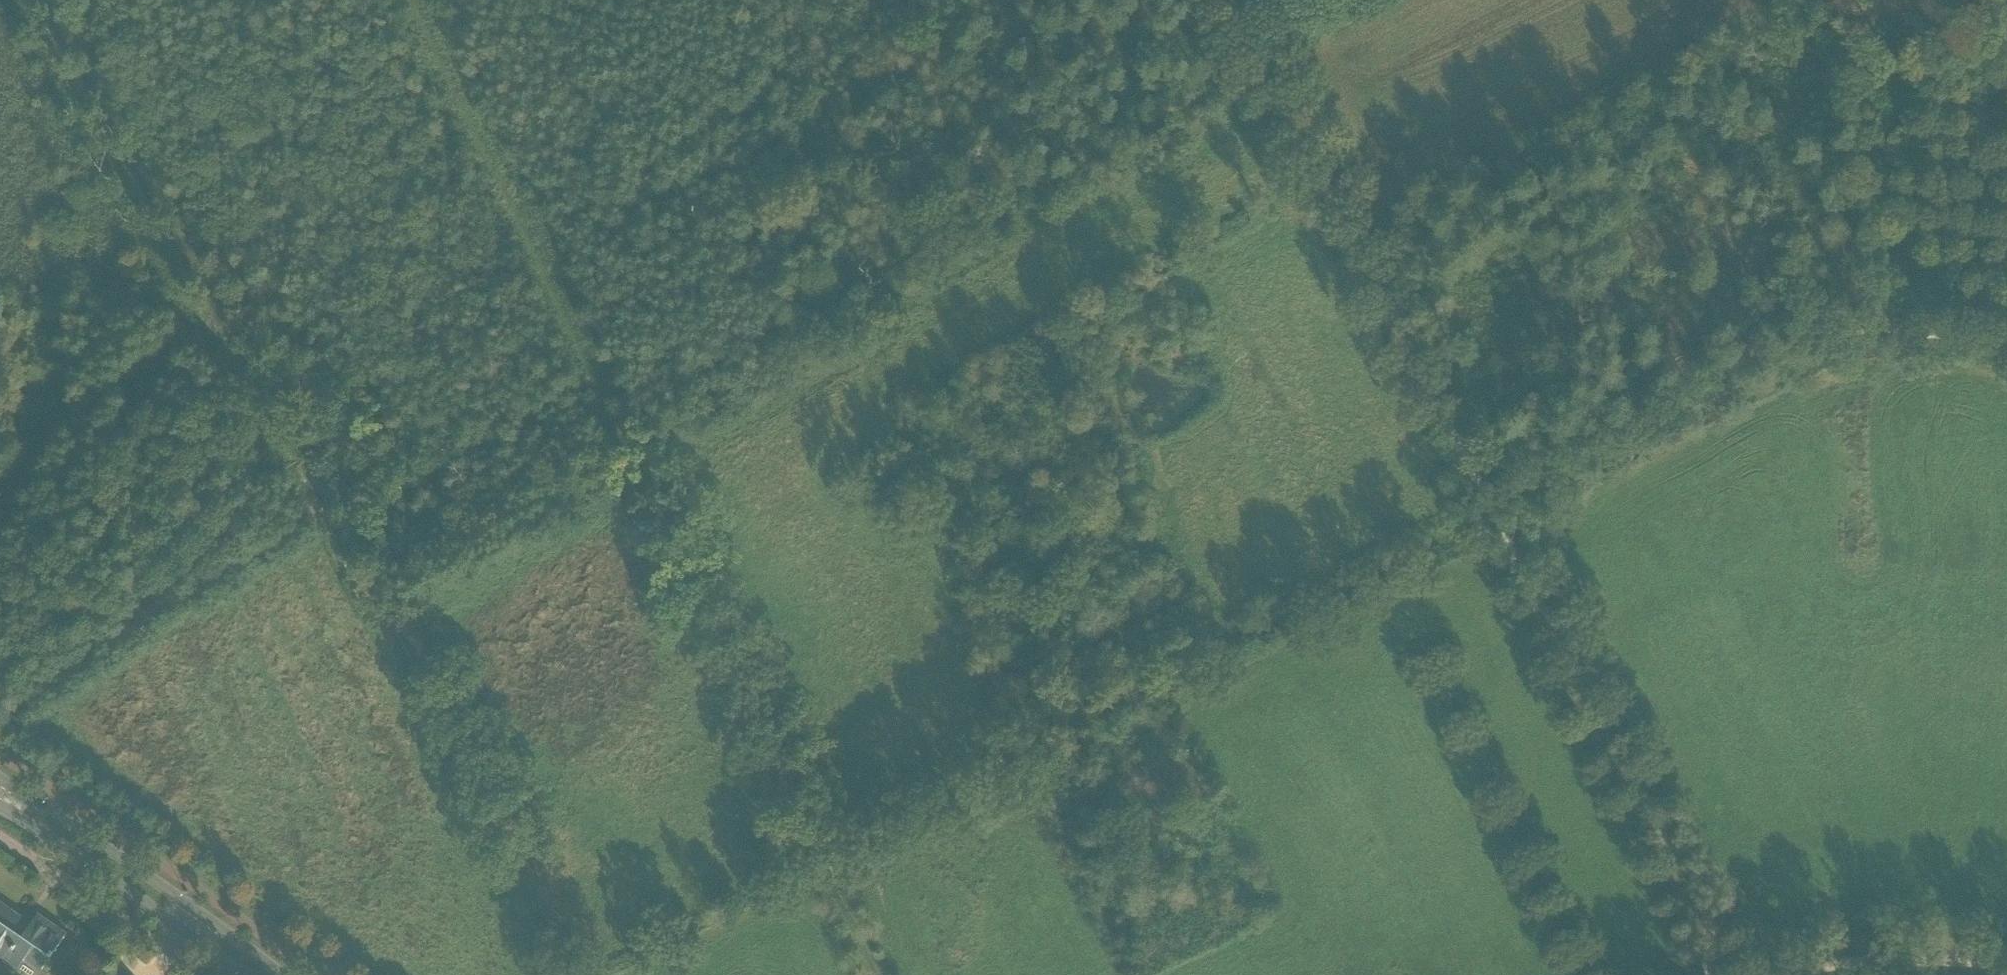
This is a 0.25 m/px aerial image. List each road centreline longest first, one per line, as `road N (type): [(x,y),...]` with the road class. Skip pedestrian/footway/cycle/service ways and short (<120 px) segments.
road 1 (track): [(819,846),(1867,325),(2006,337)]
road 2 (track): [(881,974),(411,0)]
road 3 (track): [(1256,69),(1739,974)]
road 4 (secondary): [(278,974),(0,779)]
road 5 (secondary): [(0,807),(240,974)]
road 6 (unclassified): [(1799,974),(1827,963),(1906,958),(2006,968)]

